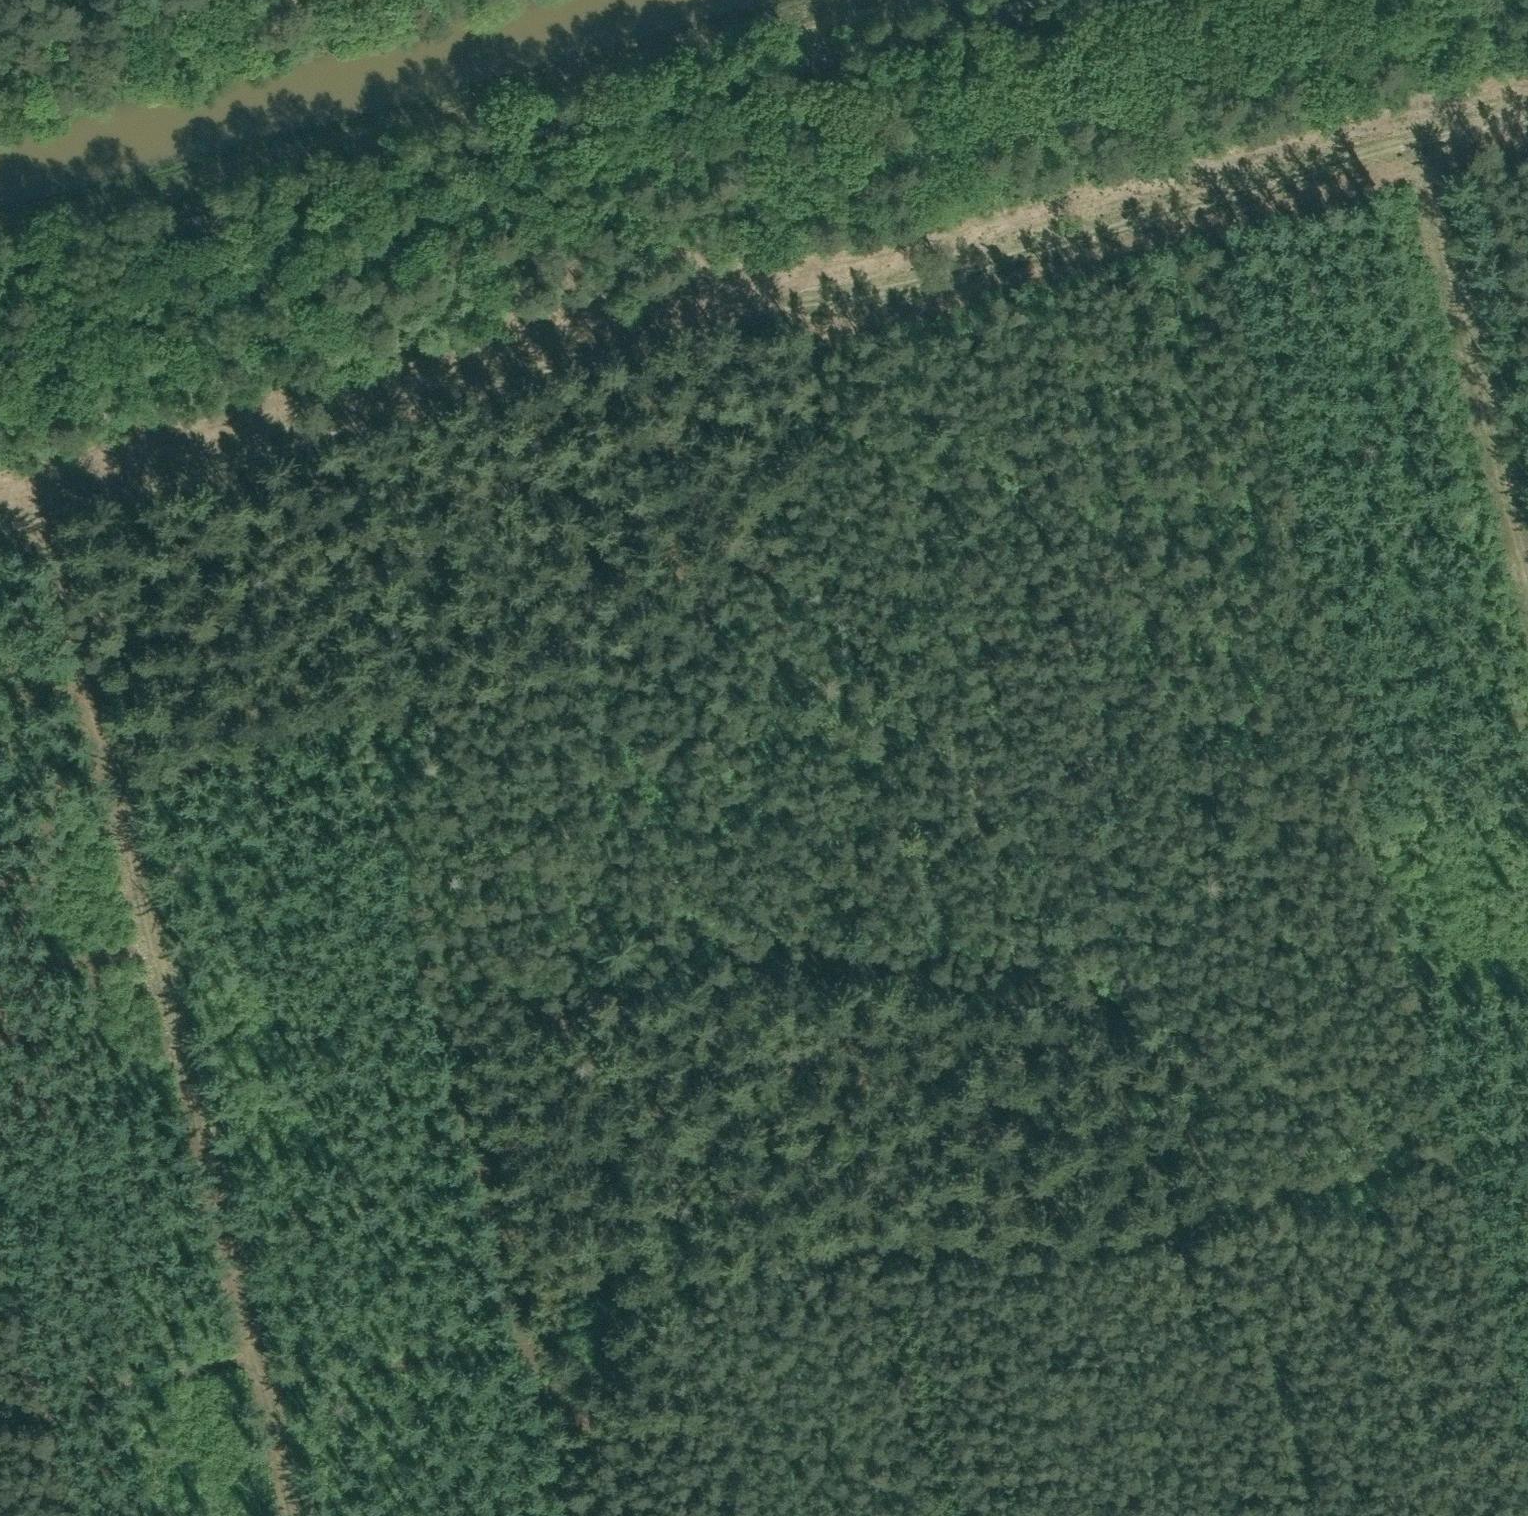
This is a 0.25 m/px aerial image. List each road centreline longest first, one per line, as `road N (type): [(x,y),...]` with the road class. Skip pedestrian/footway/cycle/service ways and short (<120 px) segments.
road 1 (unclassified): [(1022,0),(0,269)]
road 2 (track): [(1527,511),(1400,0)]

